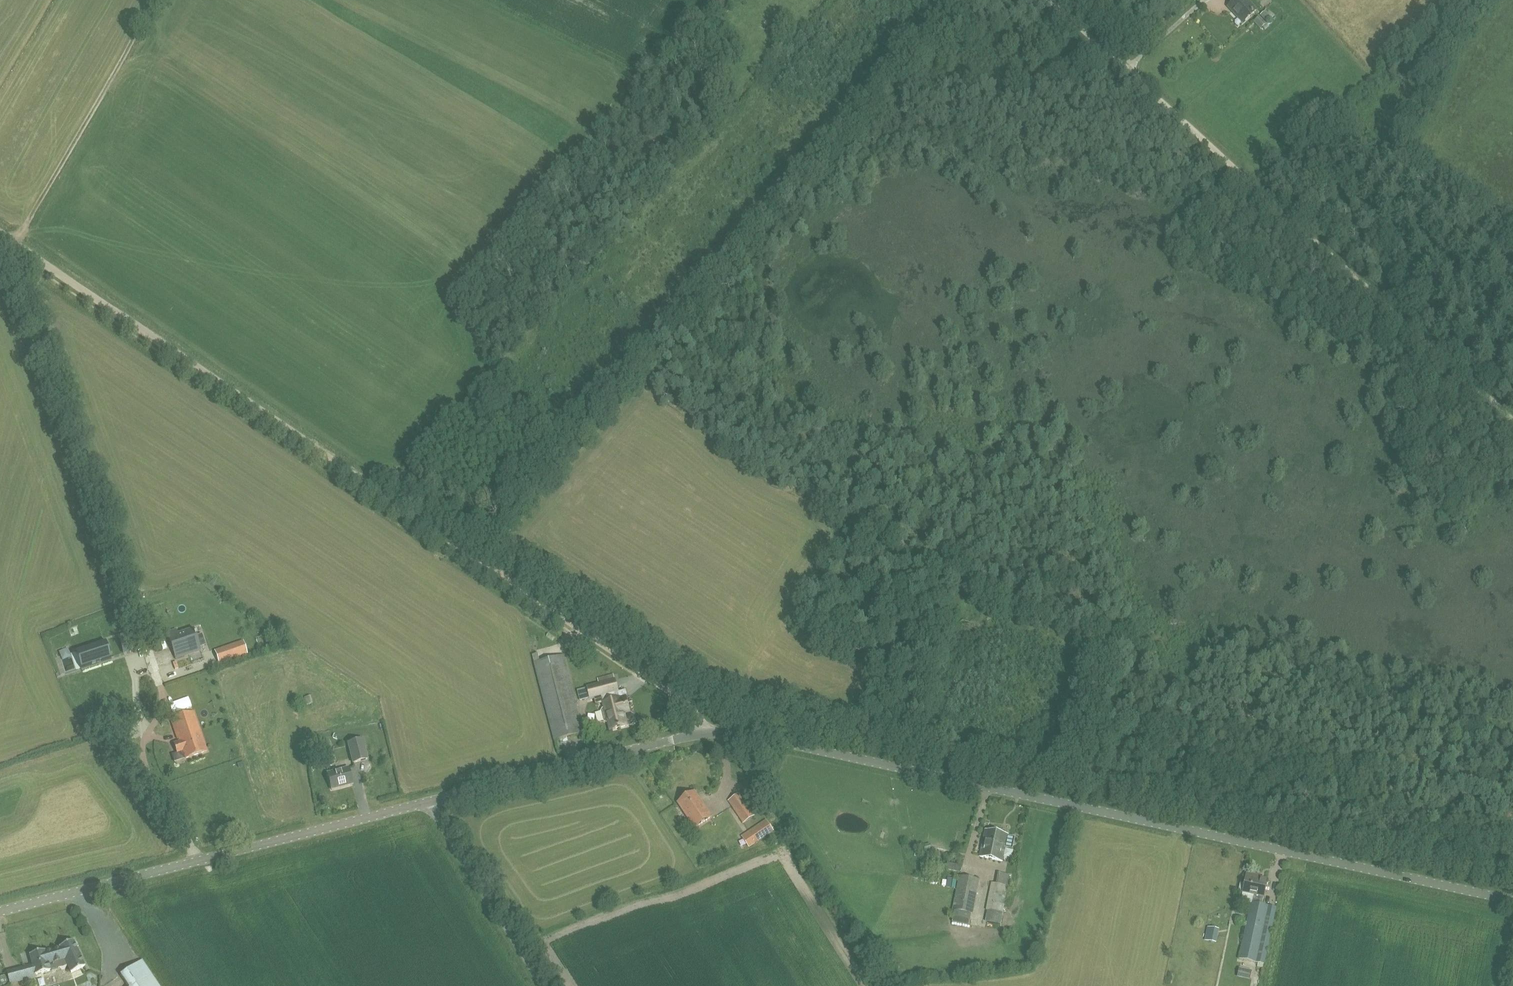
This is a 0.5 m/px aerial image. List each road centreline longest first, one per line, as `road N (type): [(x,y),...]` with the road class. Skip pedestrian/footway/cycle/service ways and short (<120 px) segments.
road 1 (tertiary): [(1512,901),(744,734),(707,734)]
road 2 (track): [(643,674),(0,233)]
road 3 (track): [(1112,56),(1512,418)]
road 4 (tertiary): [(0,913),(428,803)]
road 5 (track): [(15,243),(10,251),(146,640)]
road 6 (tertiary): [(707,734),(428,803)]
road 7 (track): [(15,243),(156,0)]
road 8 (unclassified): [(543,985),(428,803)]

